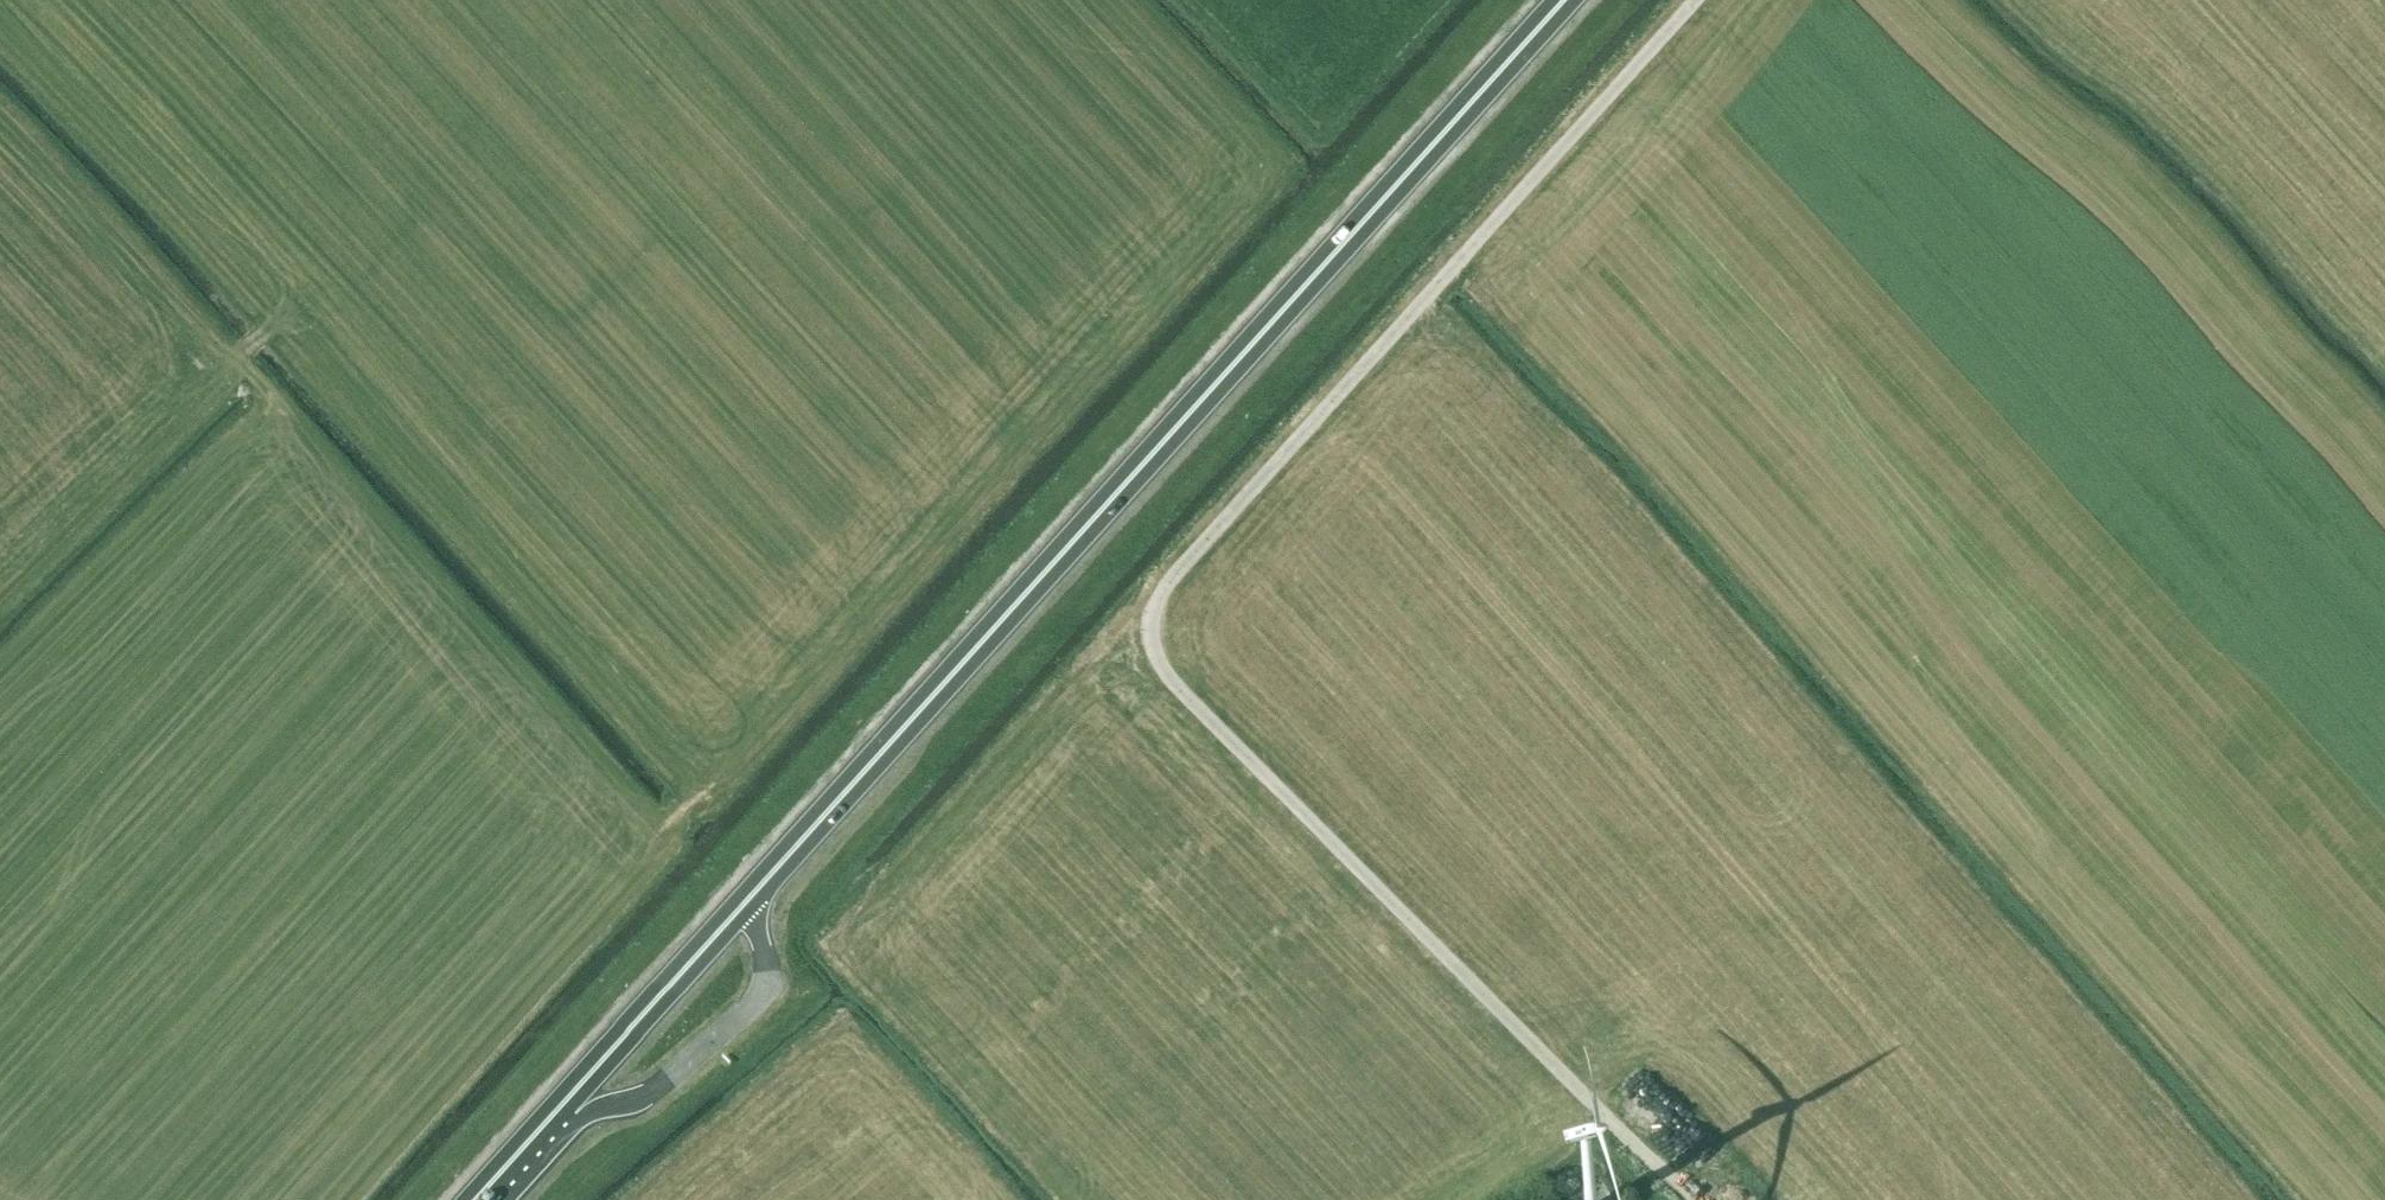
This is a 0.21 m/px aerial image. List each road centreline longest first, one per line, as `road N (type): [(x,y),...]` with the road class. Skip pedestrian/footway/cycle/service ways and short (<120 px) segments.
road 1 (track): [(1690,0),(1160,585),(1146,634),(1168,680),(1193,706),(1691,1199)]
road 2 (trunk): [(750,897),(1563,0)]
road 3 (trunk): [(535,1133),(750,897)]

